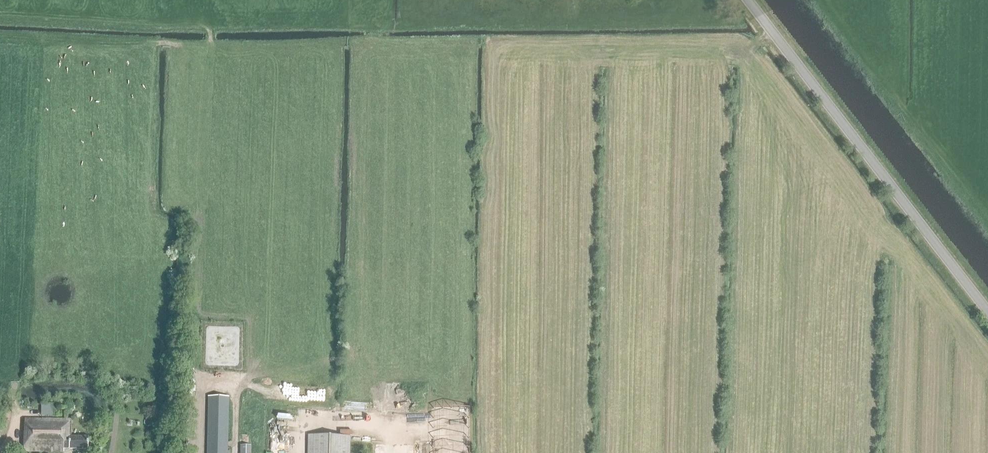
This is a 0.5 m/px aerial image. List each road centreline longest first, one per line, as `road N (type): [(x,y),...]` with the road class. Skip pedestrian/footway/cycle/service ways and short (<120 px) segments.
road 1 (secondary): [(987,313),(746,0)]

